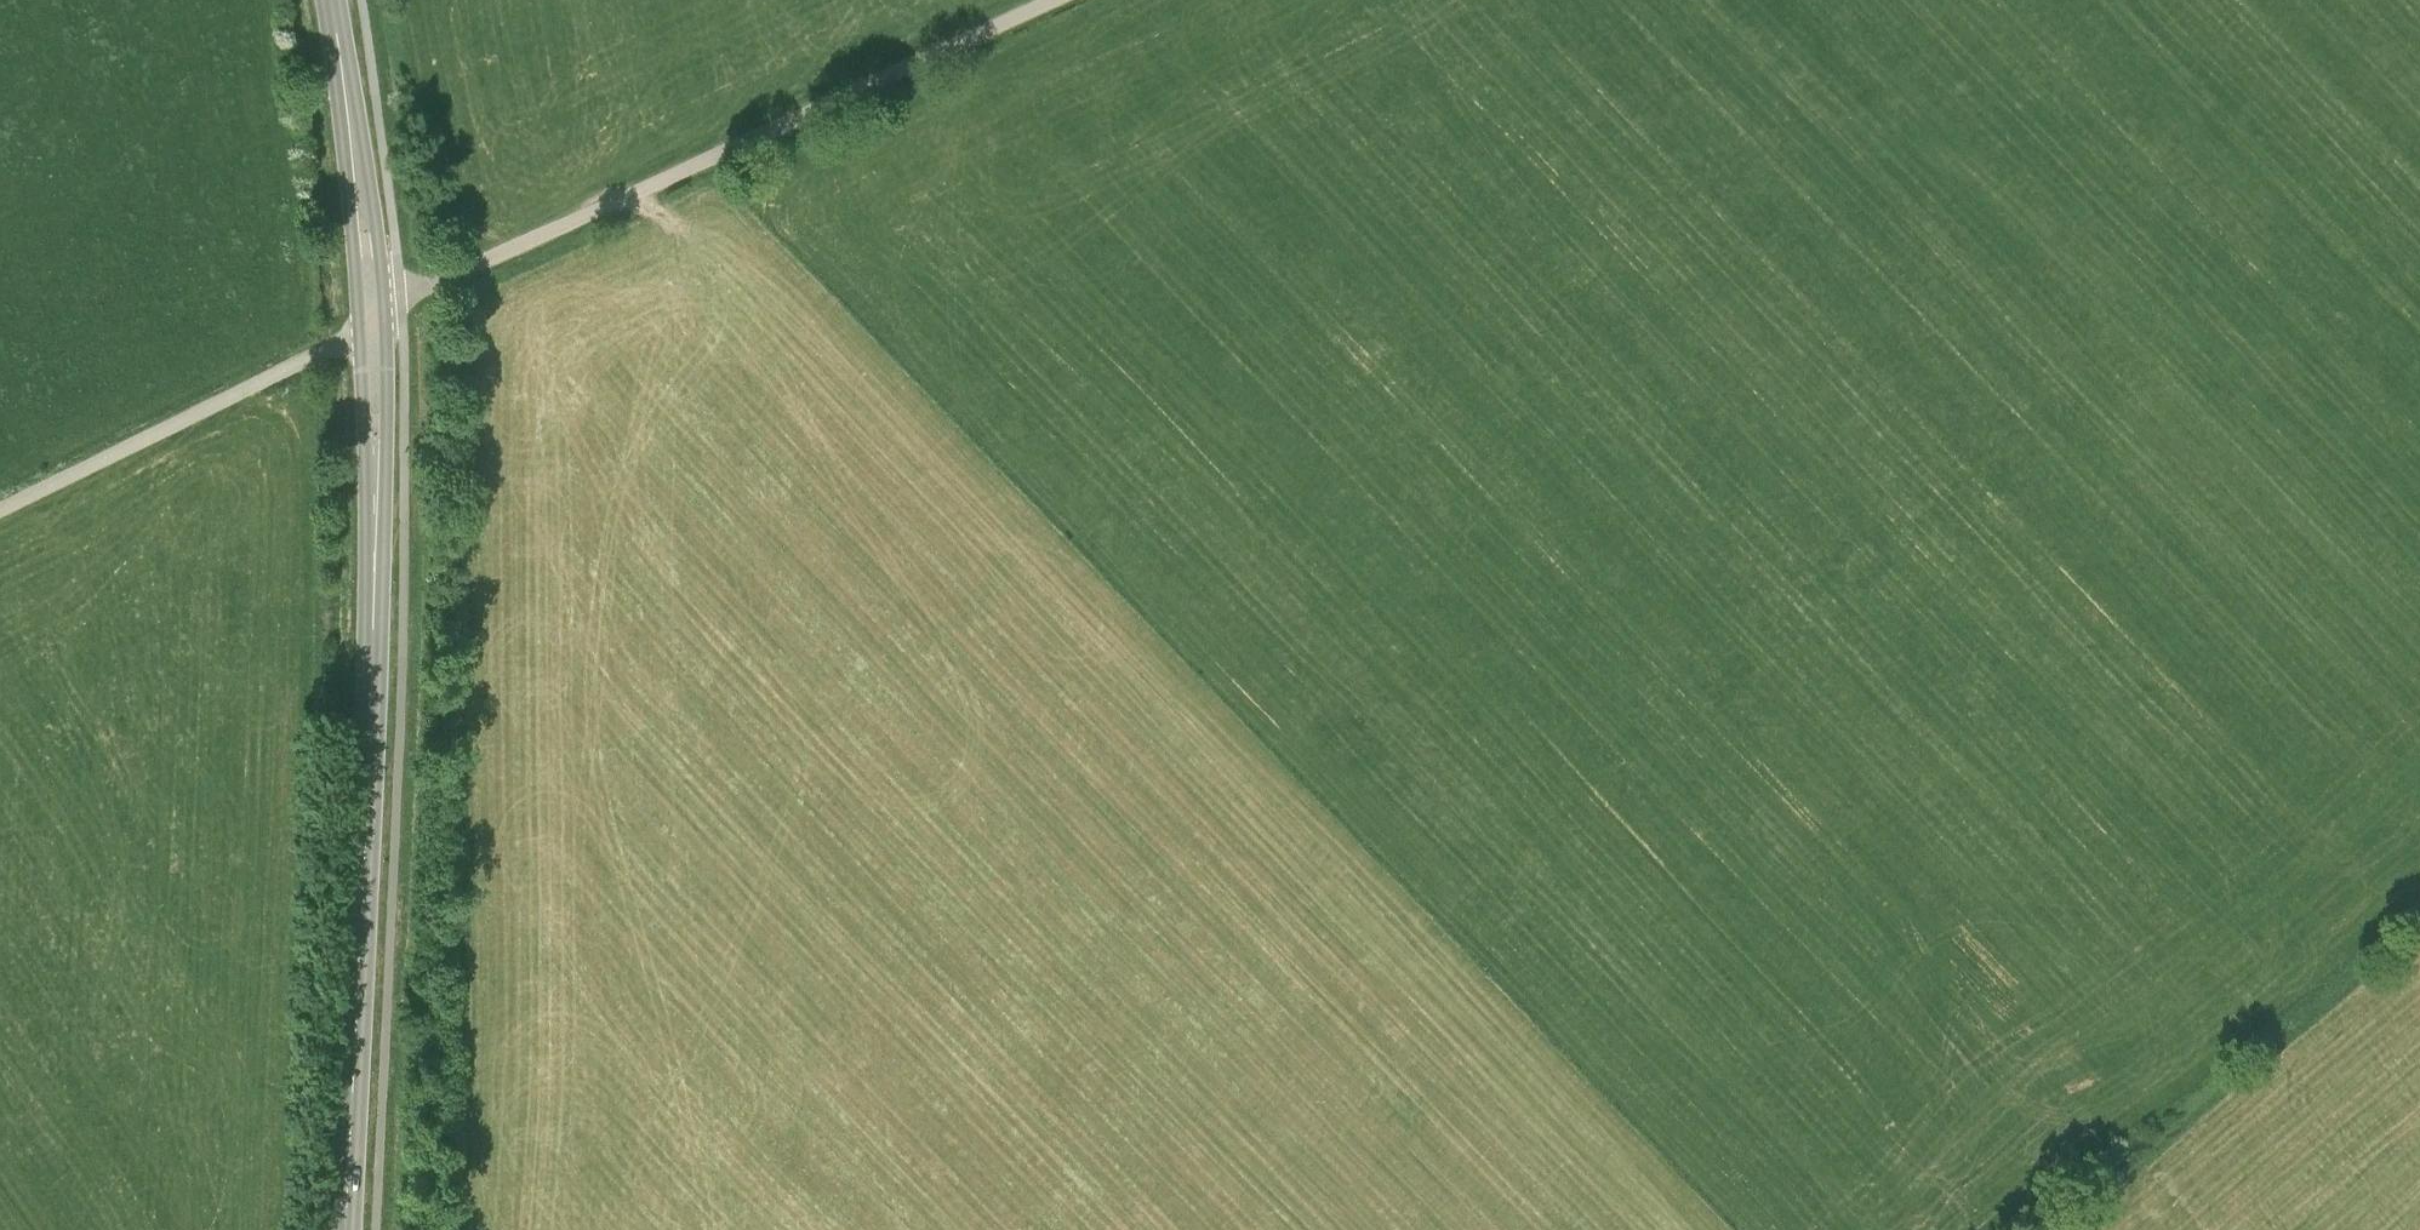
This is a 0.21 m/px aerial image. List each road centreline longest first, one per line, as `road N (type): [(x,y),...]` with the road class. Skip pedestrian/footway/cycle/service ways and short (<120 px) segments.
road 1 (tertiary): [(330,0),(365,238),(376,435),(342,1229)]
road 2 (track): [(373,324),(437,284),(1049,0)]
road 3 (track): [(373,324),(0,511)]

